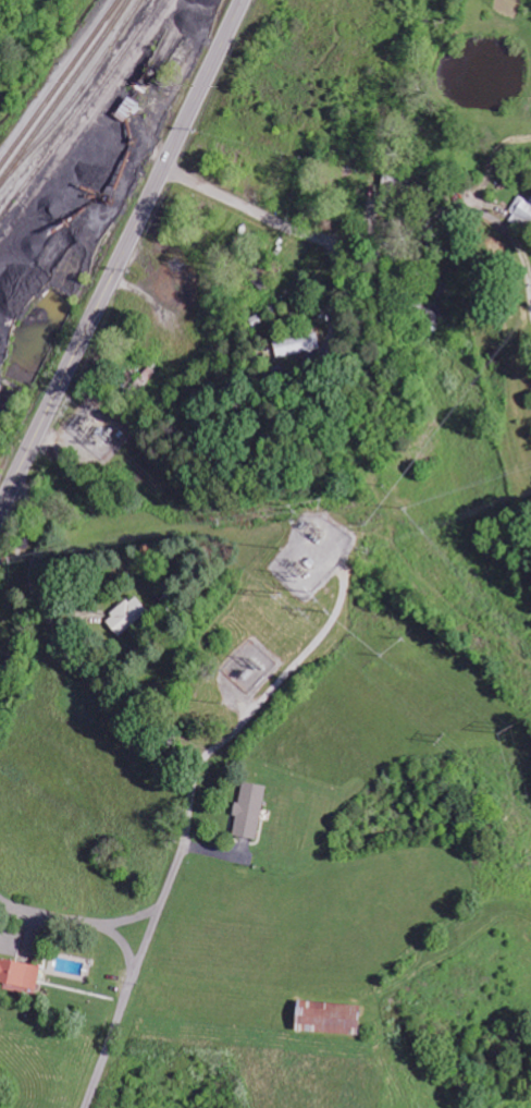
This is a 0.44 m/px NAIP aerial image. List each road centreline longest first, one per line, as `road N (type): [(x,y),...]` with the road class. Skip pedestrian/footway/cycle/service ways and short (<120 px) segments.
road 1 (secondary): [(244,0),(0,512)]
road 2 (residential): [(163,170),(316,239),(464,210),(510,241),(530,287)]
road 3 (residential): [(86,1107),(161,908)]
road 4 (residential): [(161,908),(101,923),(0,897)]

